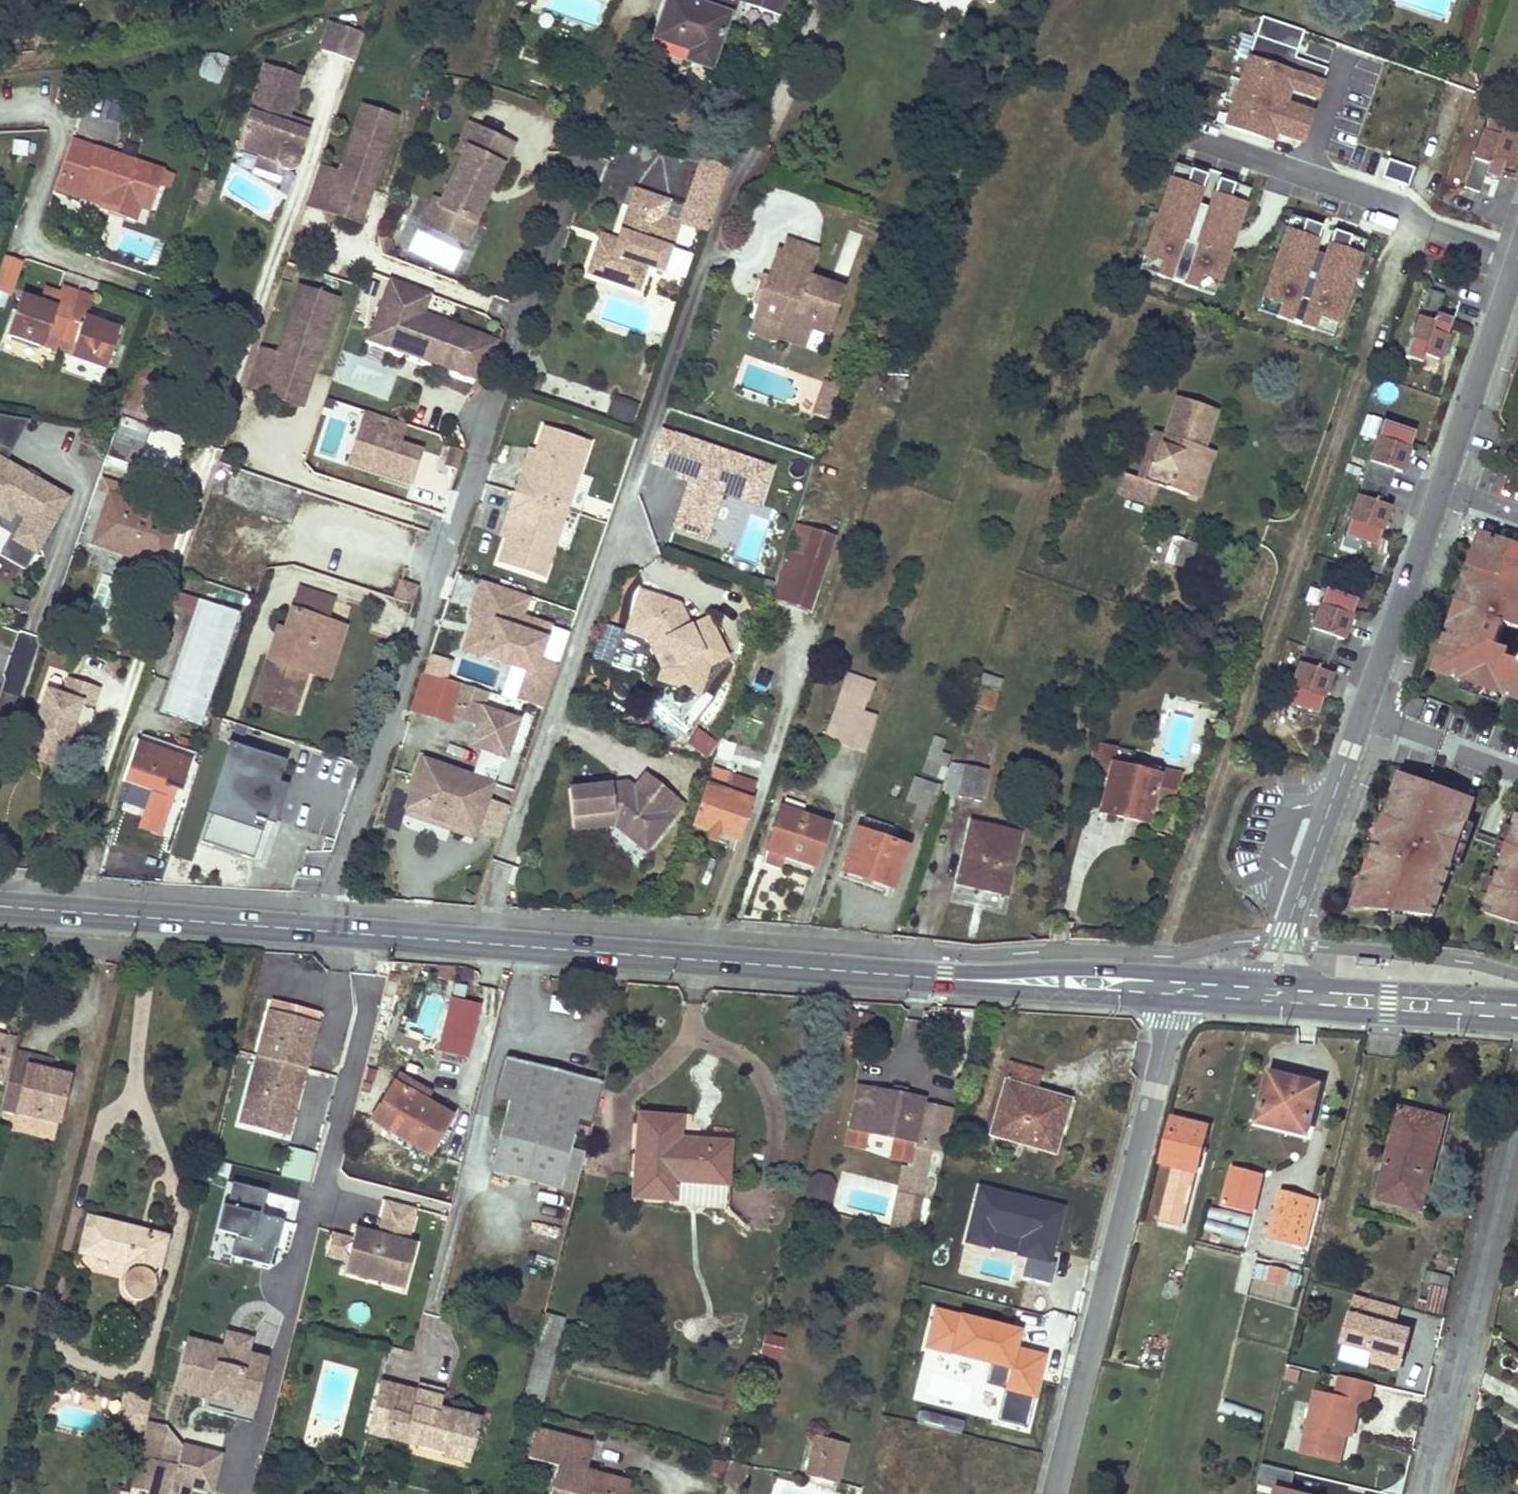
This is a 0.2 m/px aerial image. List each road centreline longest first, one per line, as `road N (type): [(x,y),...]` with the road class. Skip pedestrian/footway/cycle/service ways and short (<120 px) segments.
road 1 (residential): [(591,130),(333,896),(331,931)]
road 2 (residential): [(1514,264),(1283,932),(1276,981)]
road 3 (secondary): [(331,931),(945,977)]
road 4 (residential): [(1174,1002),(1054,1493)]
road 5 (residential): [(1517,1122),(1428,1493)]
road 6 (secondary): [(0,908),(331,931)]
road 7 (residential): [(1514,264),(1207,145)]
road 8 (secondary): [(1273,1009),(1517,1023)]
road 9 (secondary): [(1517,997),(1276,981)]
road 10 (secondary): [(1179,973),(1074,967),(945,977)]
road 11 (secondary): [(945,977),(1174,1002)]

